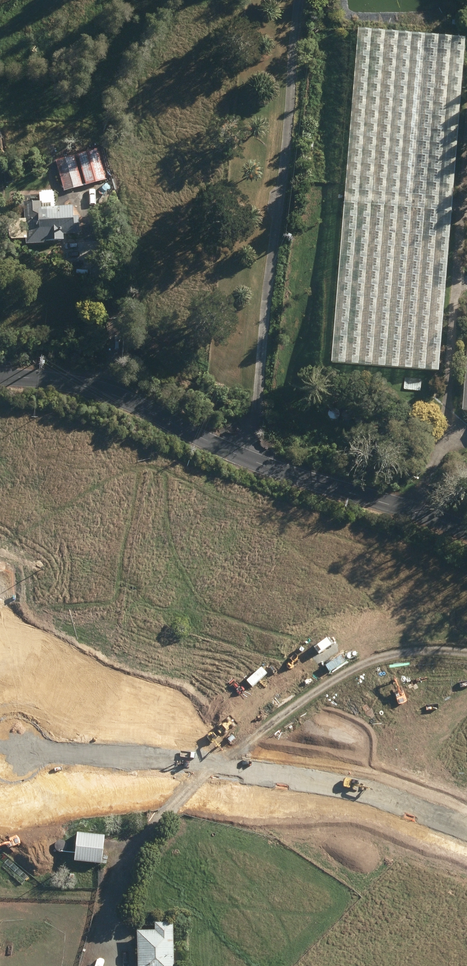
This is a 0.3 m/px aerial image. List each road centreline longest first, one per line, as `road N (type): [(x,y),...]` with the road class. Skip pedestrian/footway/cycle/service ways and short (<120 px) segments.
road 1 (track): [(92,965),(130,854),(162,815),(347,671),(388,652),(466,649)]
road 2 (unknown): [(466,828),(376,794),(298,777),(11,751)]
road 3 (unclassified): [(243,457),(299,0)]
road 4 (track): [(400,509),(437,456),(448,419),(466,180)]
road 5 (unclassified): [(243,457),(104,391),(0,377)]
road 6 (unclassified): [(466,530),(243,457)]

